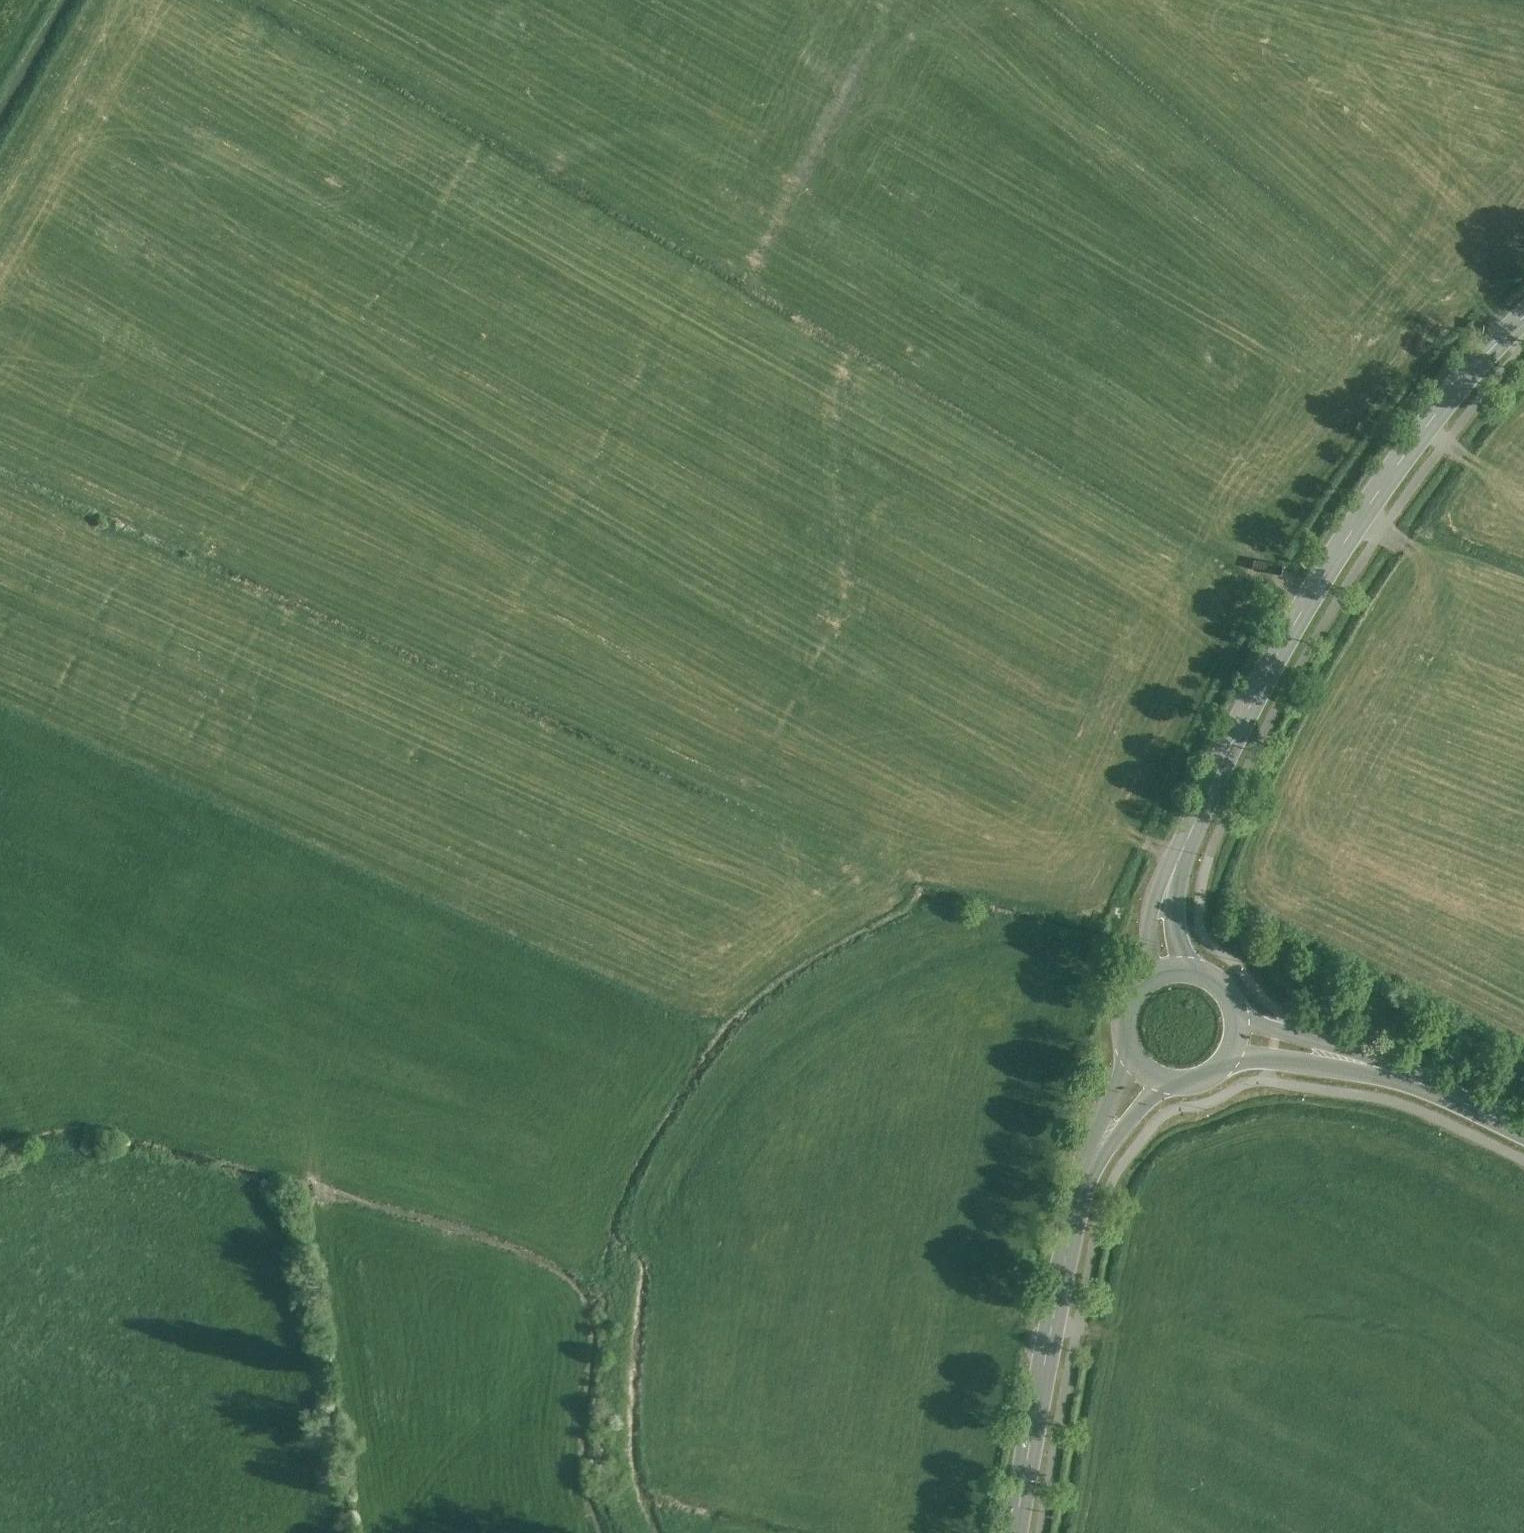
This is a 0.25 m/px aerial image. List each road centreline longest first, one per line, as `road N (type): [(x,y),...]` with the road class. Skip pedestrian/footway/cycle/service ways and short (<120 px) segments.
road 1 (tertiary): [(1523,320),(1414,439),(1282,644),(1177,864),(1160,913),(1166,971)]
road 2 (secondary): [(1013,1532),(1082,1192),(1100,1144),(1148,1073)]
road 3 (secondary): [(1238,1038),(1435,1086),(1523,1131)]
road 4 (secondary): [(1166,971),(1136,991),(1124,1025),(1148,1073)]

